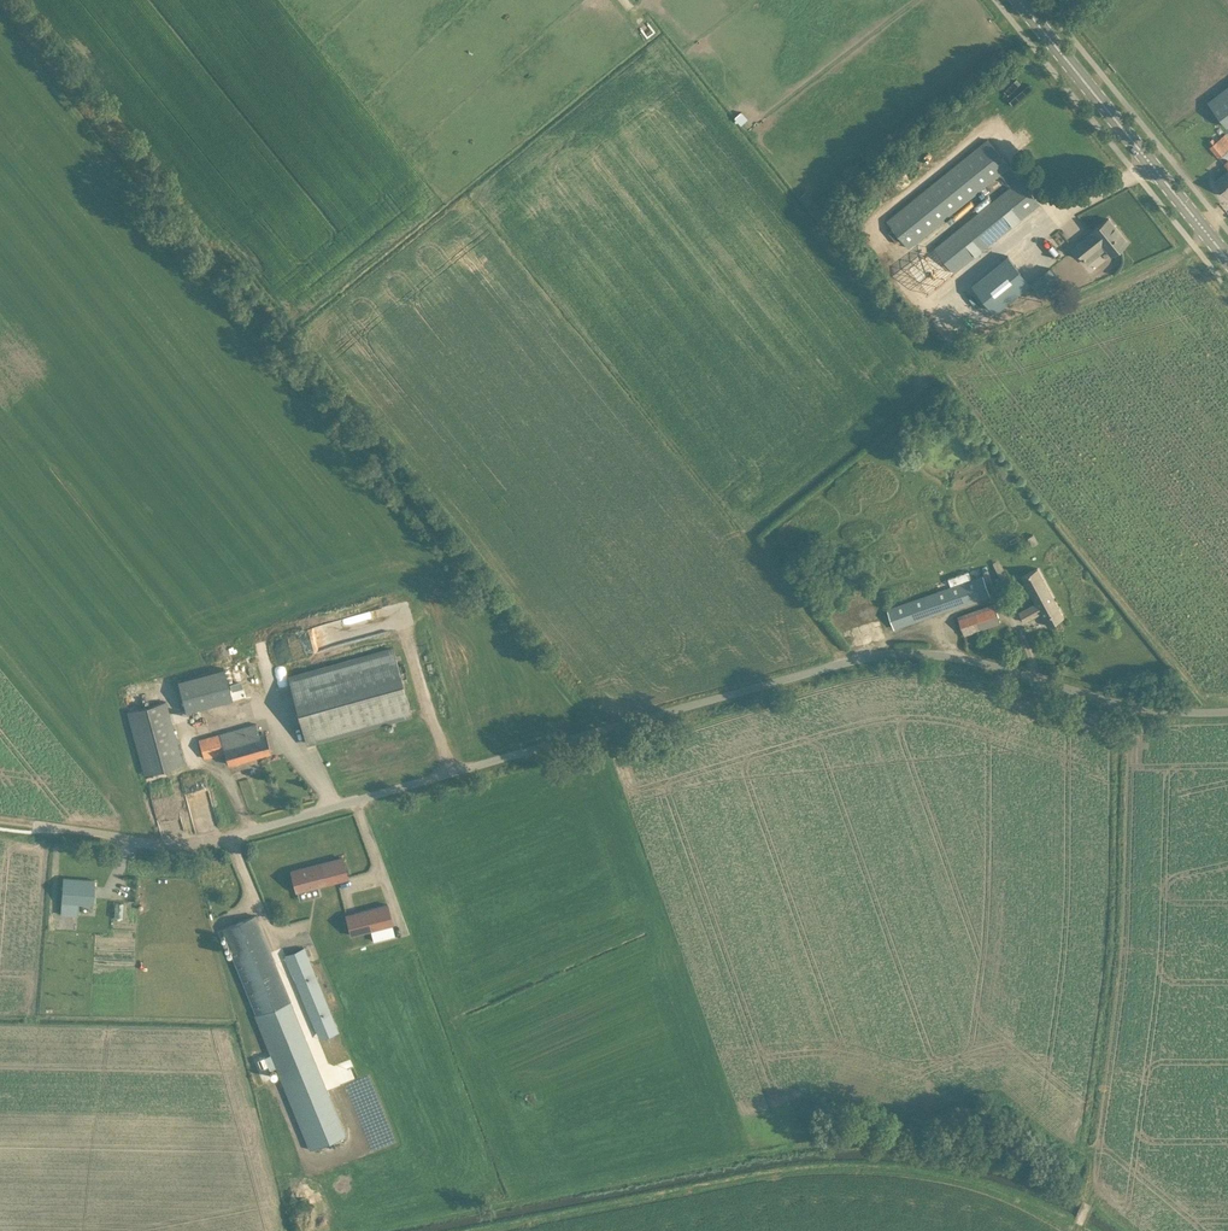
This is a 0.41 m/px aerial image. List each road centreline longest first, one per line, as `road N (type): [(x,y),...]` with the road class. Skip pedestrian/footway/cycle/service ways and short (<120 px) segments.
road 1 (unclassified): [(50,827),(154,843),(211,842),(878,653),(940,653),(1131,708),(1227,715)]
road 2 (track): [(593,731),(14,0)]
road 3 (secondary): [(1227,260),(1018,0)]

